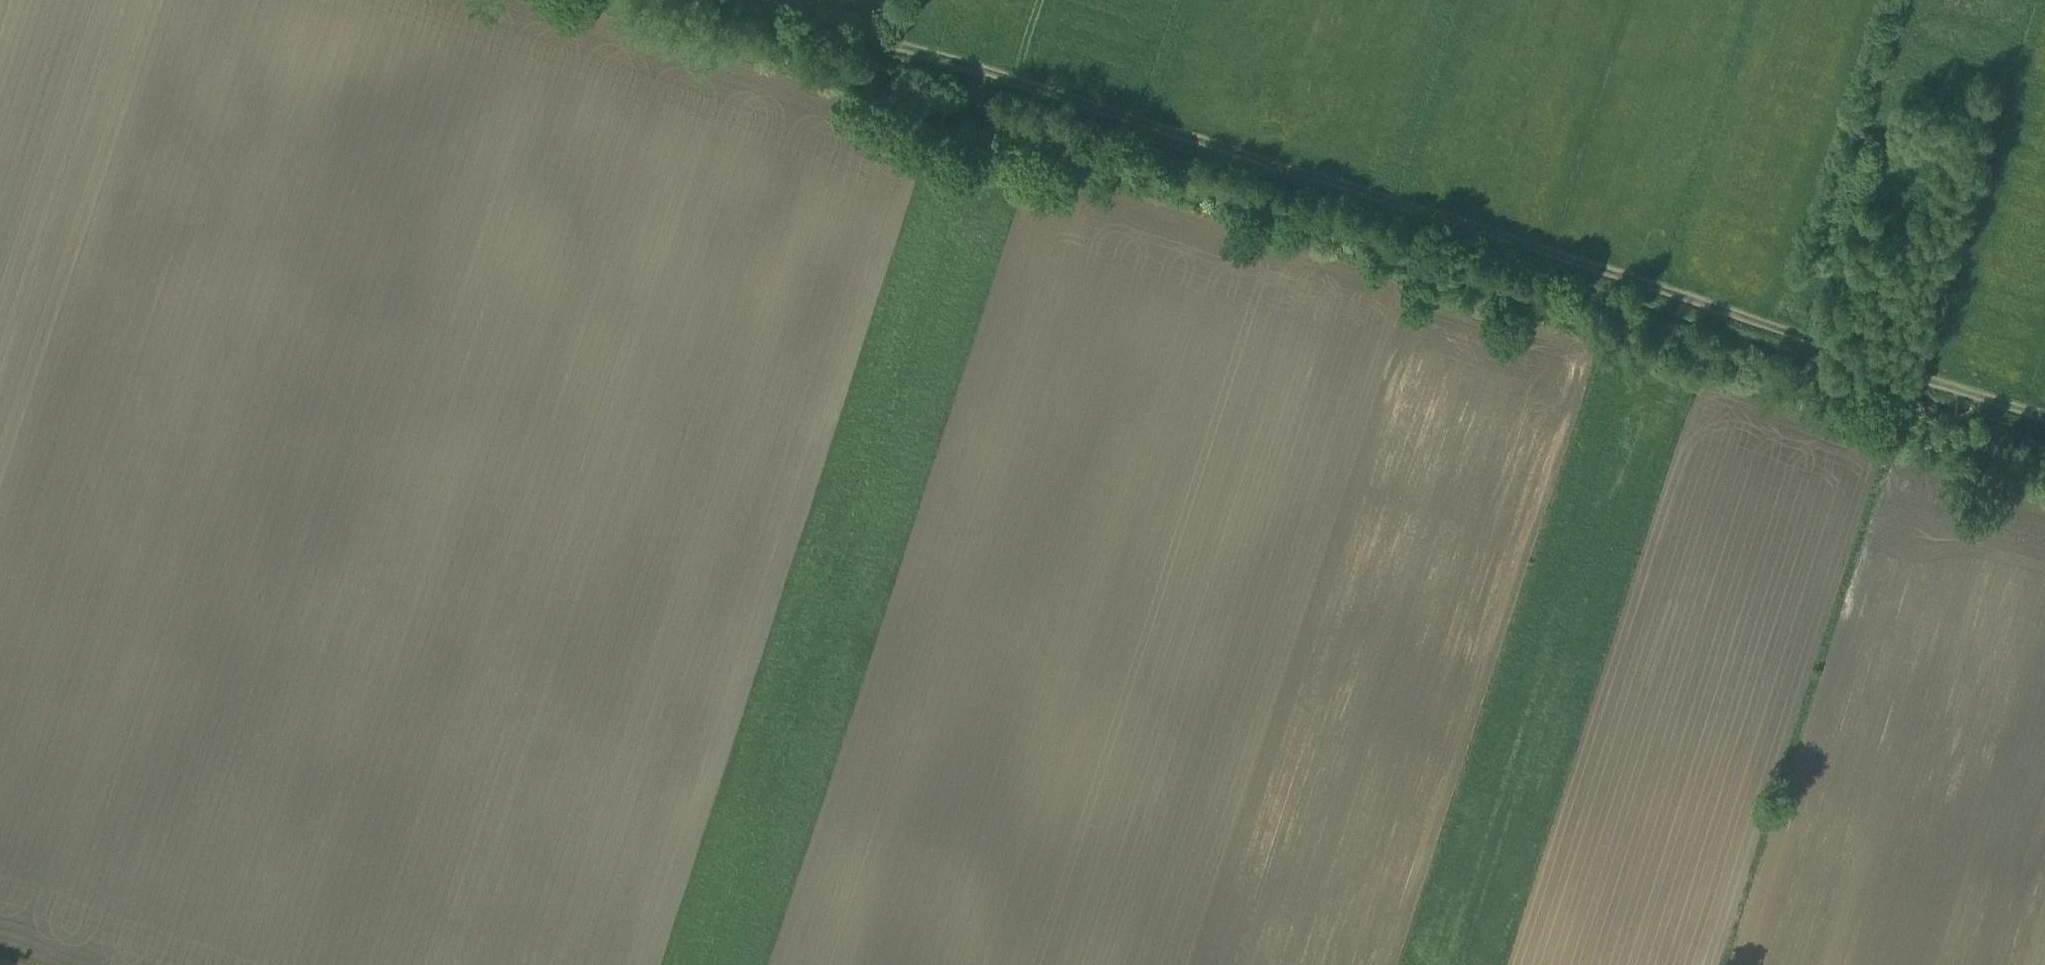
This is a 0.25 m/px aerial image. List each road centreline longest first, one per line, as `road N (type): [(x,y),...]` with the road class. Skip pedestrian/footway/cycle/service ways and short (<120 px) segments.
road 1 (track): [(2038,423),(781,0)]

